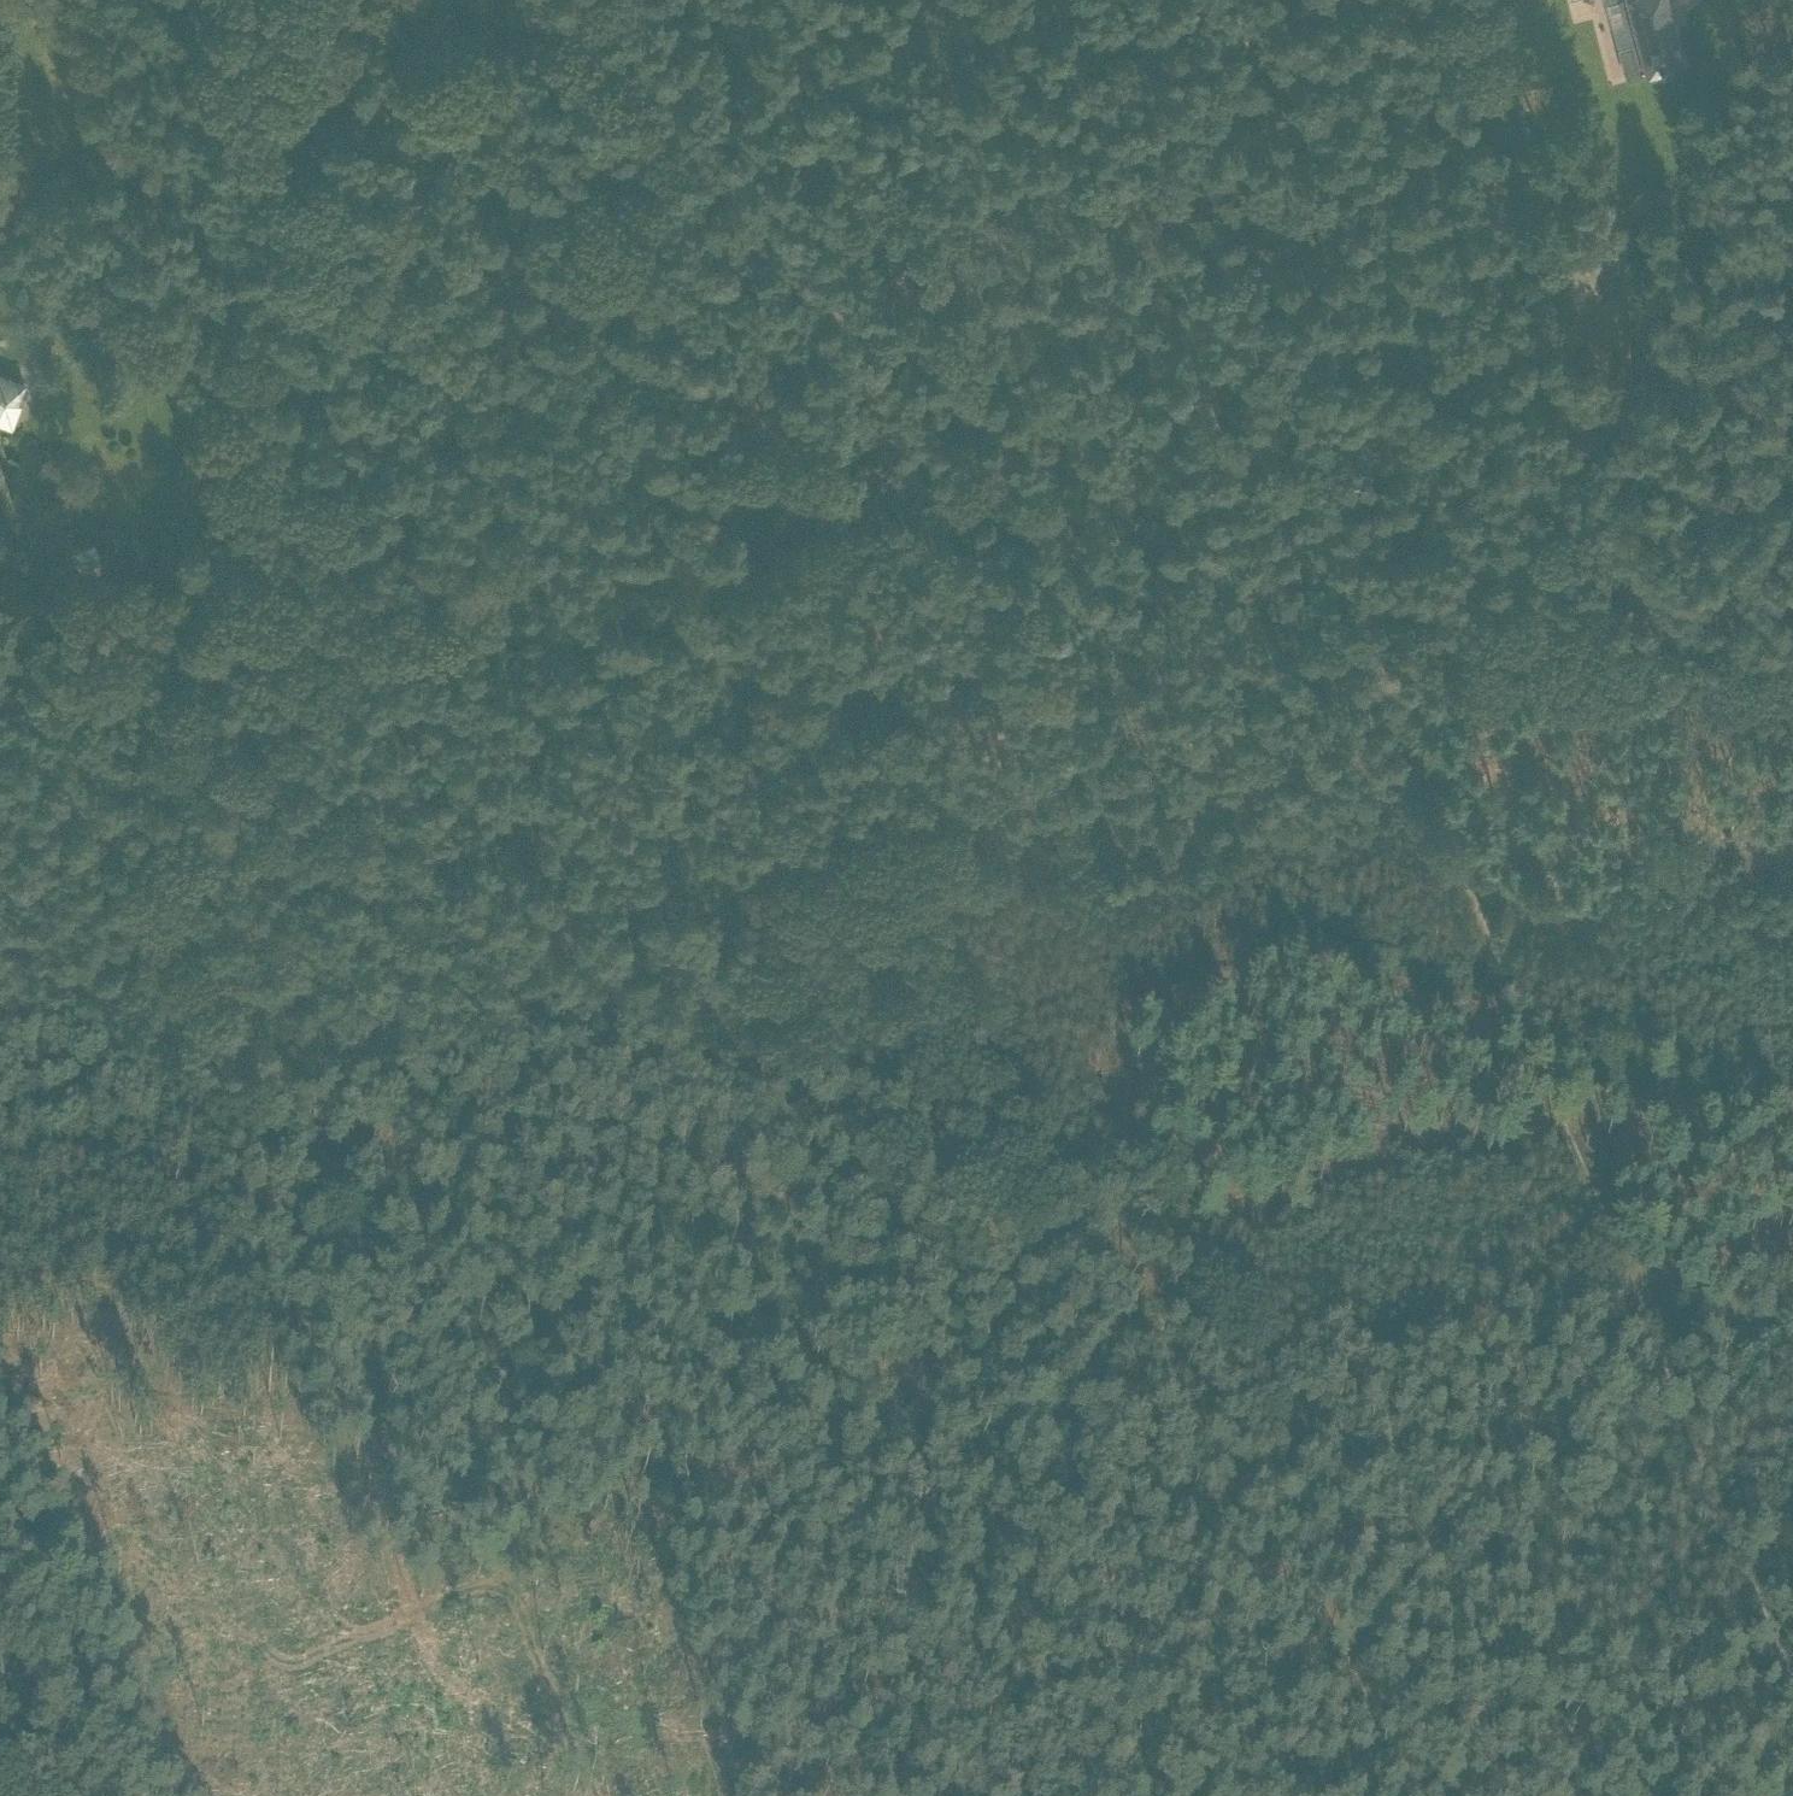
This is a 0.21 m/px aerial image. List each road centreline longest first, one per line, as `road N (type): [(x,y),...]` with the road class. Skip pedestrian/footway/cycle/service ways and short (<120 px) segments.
road 1 (track): [(1792,1692),(1369,644),(1134,0)]
road 2 (track): [(865,805),(1050,1200),(1129,1170),(1151,1182),(1418,1795)]

